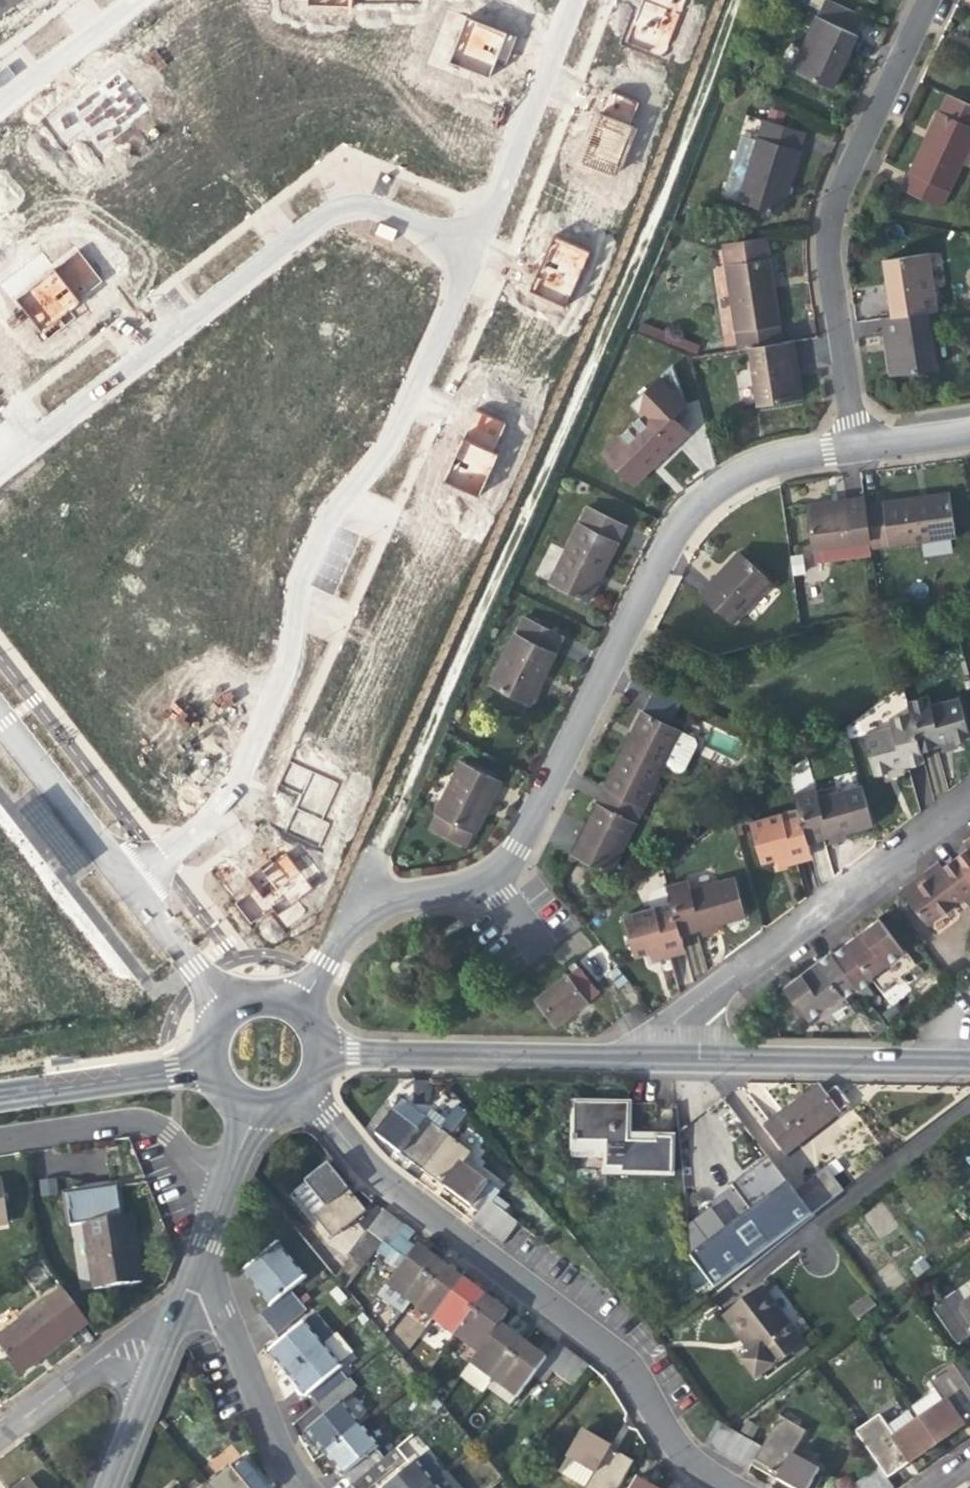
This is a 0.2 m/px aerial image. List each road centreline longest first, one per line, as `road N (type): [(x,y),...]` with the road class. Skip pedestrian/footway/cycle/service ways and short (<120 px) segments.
road 1 (track): [(348,906),(650,224),(731,0)]
road 2 (residential): [(293,1009),(348,906),(467,885),(507,862),(665,547),(704,498),(746,471),(856,448)]
road 3 (residential): [(126,880),(212,817),(261,735),(289,654),(299,581),(340,502),(386,445),(474,249)]
road 4 (residential): [(301,1088),(354,1152),(615,1357),(679,1449),(725,1487)]
road 5 (residential): [(0,468),(316,222),(356,204),(402,214),(474,249)]
road 6 (residential): [(926,0),(830,214),(827,253),(856,448)]
road 7 (residential): [(668,1057),(690,1008),(969,797)]
road 8 (residential): [(315,1047),(668,1057)]
road 9 (residential): [(668,1057),(969,1063)]
road 10 (residential): [(474,249),(577,0)]
road 11 (residential): [(196,1255),(272,1438),(303,1487)]
road 12 (residential): [(0,1137),(144,1123),(221,1190)]
road 13 (residential): [(0,1096),(210,1067)]
road 14 (residential): [(126,880),(0,719)]
road 15 (residential): [(0,1433),(93,1364),(157,1354)]
road 16 (residential): [(0,106),(137,0)]
road 17 (residential): [(229,1010),(126,880)]
road 18 (residential): [(107,1487),(157,1354)]

